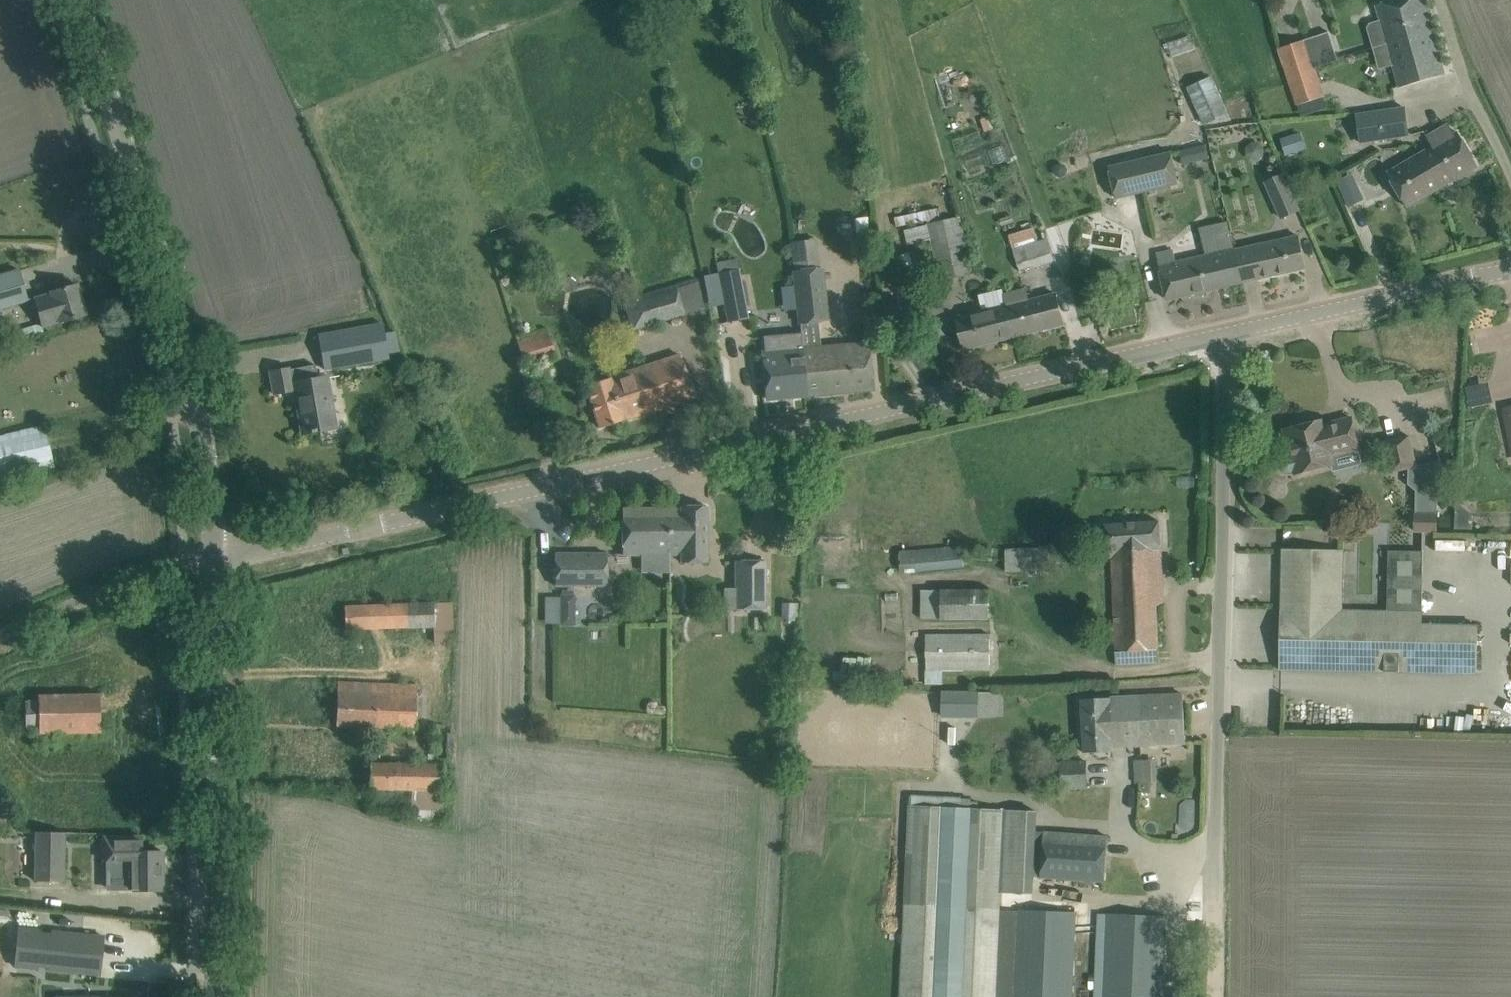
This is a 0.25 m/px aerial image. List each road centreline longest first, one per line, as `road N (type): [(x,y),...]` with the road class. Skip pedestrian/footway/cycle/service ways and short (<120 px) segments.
road 1 (unclassified): [(213,561),(1225,333)]
road 2 (tertiary): [(213,561),(204,445),(178,318),(79,0)]
road 3 (unclassified): [(1214,855),(1225,333)]
road 4 (tertiary): [(217,996),(213,561)]
road 5 (unclassified): [(1225,333),(1510,269)]
road 6 (unclassified): [(1510,183),(1466,90),(1440,0)]
road 7 (track): [(1214,855),(1213,996)]

